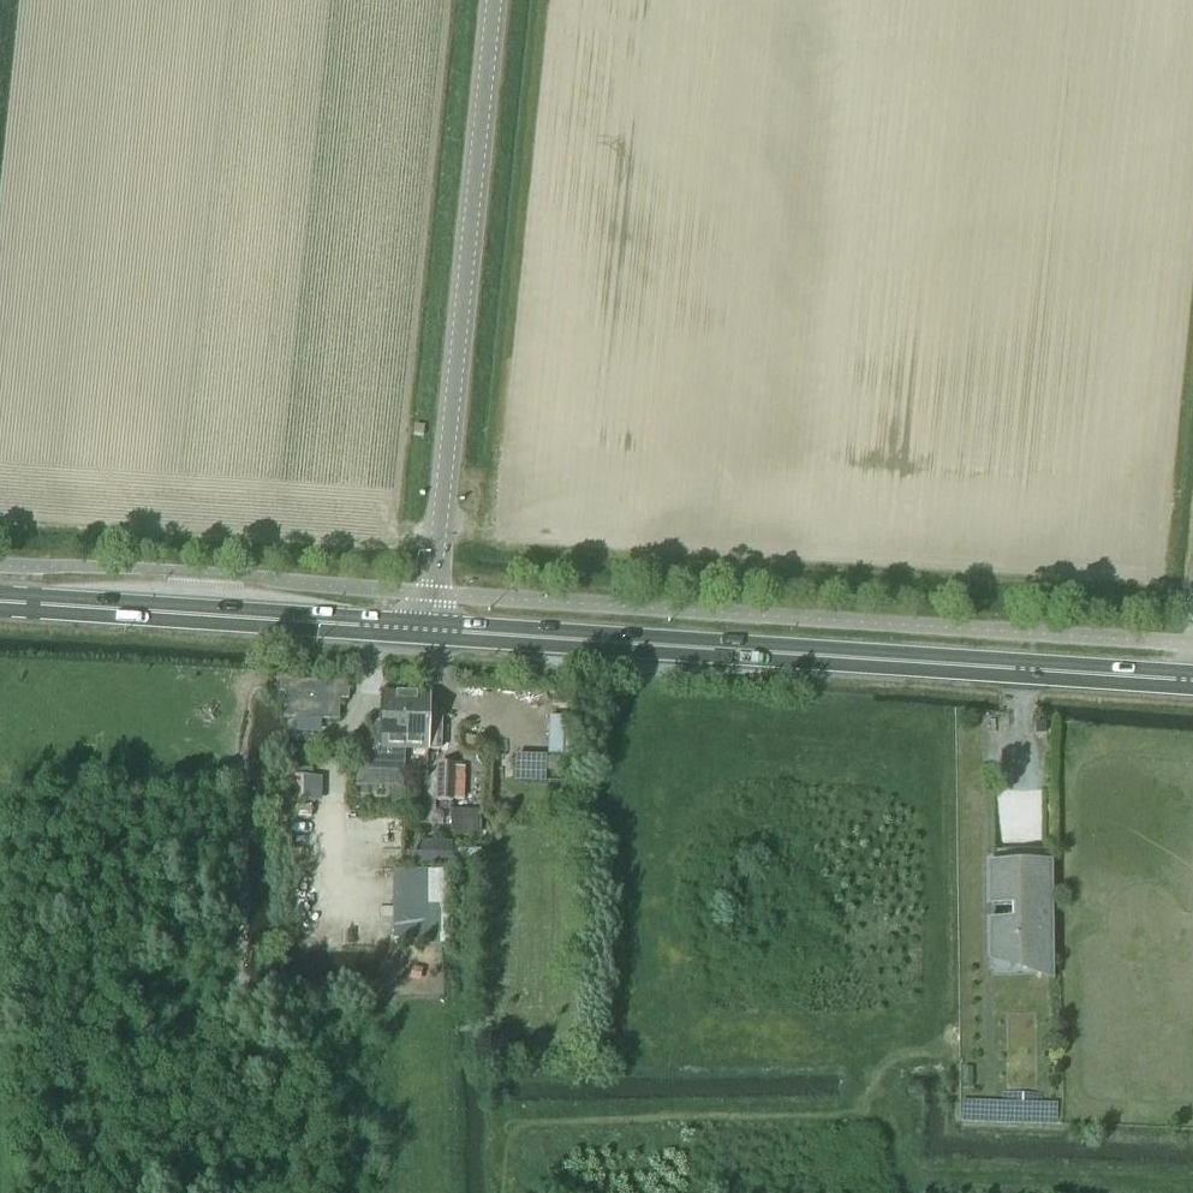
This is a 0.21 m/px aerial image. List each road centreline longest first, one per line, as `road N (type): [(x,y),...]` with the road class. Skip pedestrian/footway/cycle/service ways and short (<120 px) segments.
road 1 (secondary): [(1192,677),(430,630)]
road 2 (unclassified): [(430,630),(494,0)]
road 3 (secondary): [(430,630),(0,602)]

